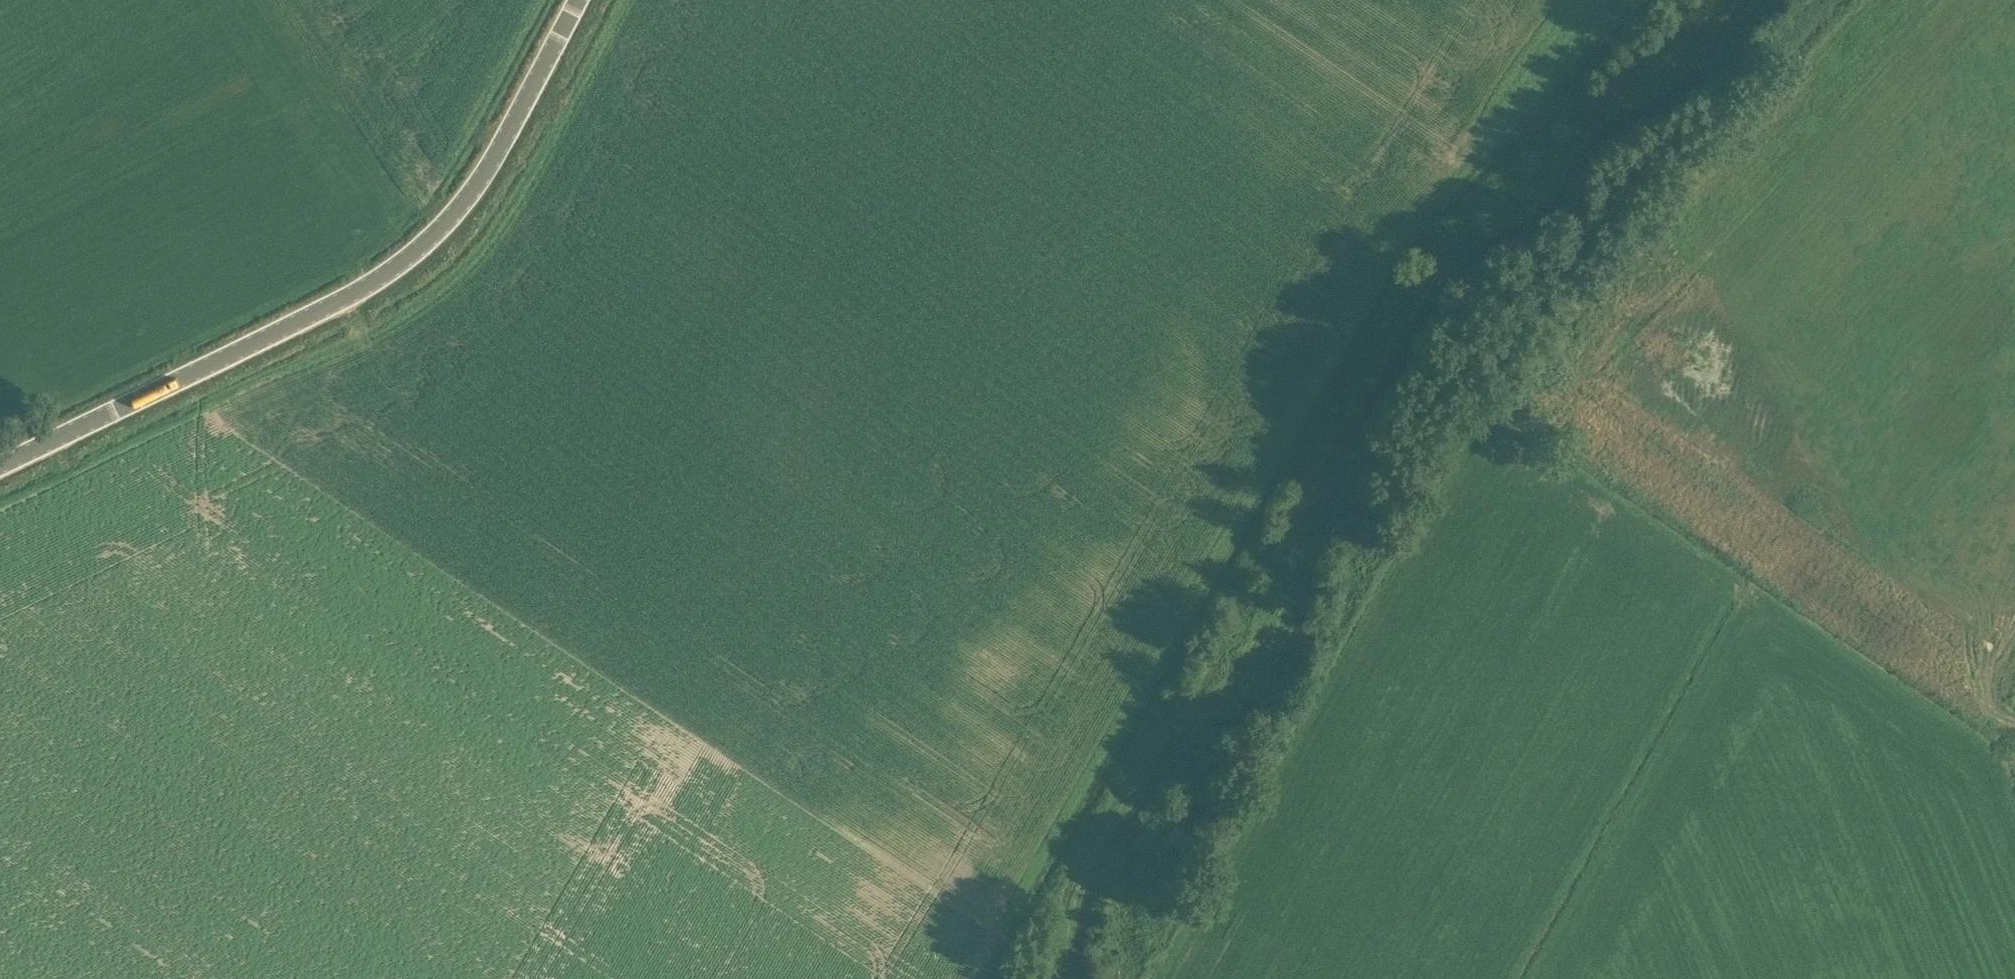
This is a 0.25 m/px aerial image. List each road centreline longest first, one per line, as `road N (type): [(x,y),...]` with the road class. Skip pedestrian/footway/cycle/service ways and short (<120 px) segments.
road 1 (track): [(1067,978),(1082,881),(1158,756),(1251,697),(1284,627),(1305,525),(1333,454),(1433,285),(1470,247),(1513,226),(1615,112),(1668,82),(1746,0)]
road 2 (unclassified): [(0,464),(340,301),(437,232),(492,164),(578,0)]

